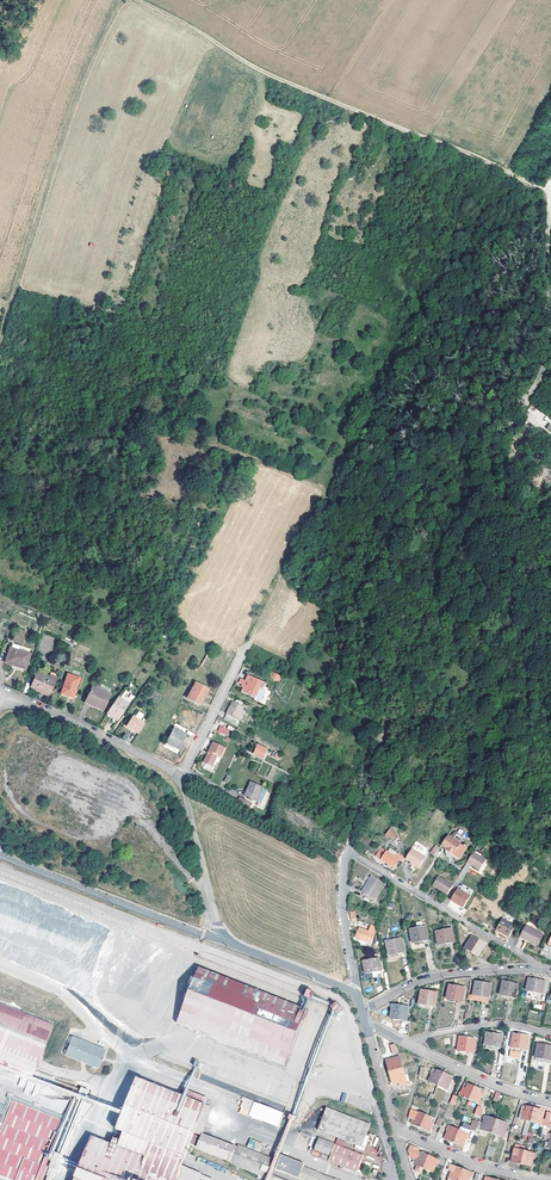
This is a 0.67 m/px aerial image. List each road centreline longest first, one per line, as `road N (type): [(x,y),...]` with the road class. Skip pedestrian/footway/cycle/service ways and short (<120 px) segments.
road 1 (track): [(348,850),(444,568),(545,369),(550,188)]
road 2 (track): [(550,188),(280,79),(136,0)]
road 3 (unclassified): [(357,999),(0,856)]
road 4 (track): [(119,0),(78,92),(0,341)]
road 5 (residential): [(534,970),(534,962),(348,850)]
road 6 (residential): [(9,696),(180,775)]
road 7 (track): [(213,905),(137,795),(87,773)]
road 8 (residential): [(534,970),(442,974),(360,1008)]
road 9 (unclassified): [(348,850),(343,913),(357,999)]
road 10 (unclassified): [(403,1134),(546,1179)]
road 11 (residential): [(247,645),(180,775)]
road 12 (residential): [(550,1037),(498,1023),(412,1047)]
road 13 (unclassified): [(423,1053),(550,1101)]

